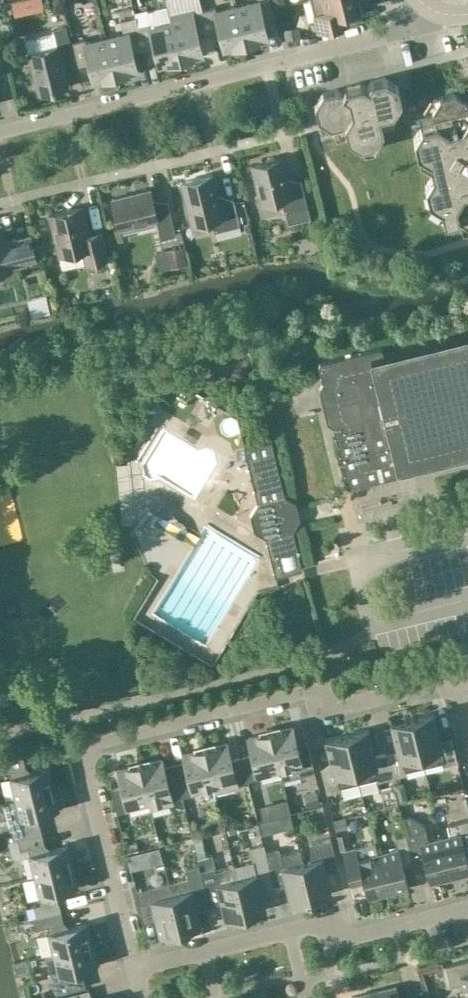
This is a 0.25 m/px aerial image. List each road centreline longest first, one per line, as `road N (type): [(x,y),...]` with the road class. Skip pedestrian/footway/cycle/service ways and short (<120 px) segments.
road 1 (residential): [(132,969),(82,750),(99,739),(277,699),(316,711),(460,680),(467,712)]
road 2 (residential): [(0,129),(368,39),(415,7)]
road 3 (residential): [(132,969),(316,927),(353,935),(467,905)]

